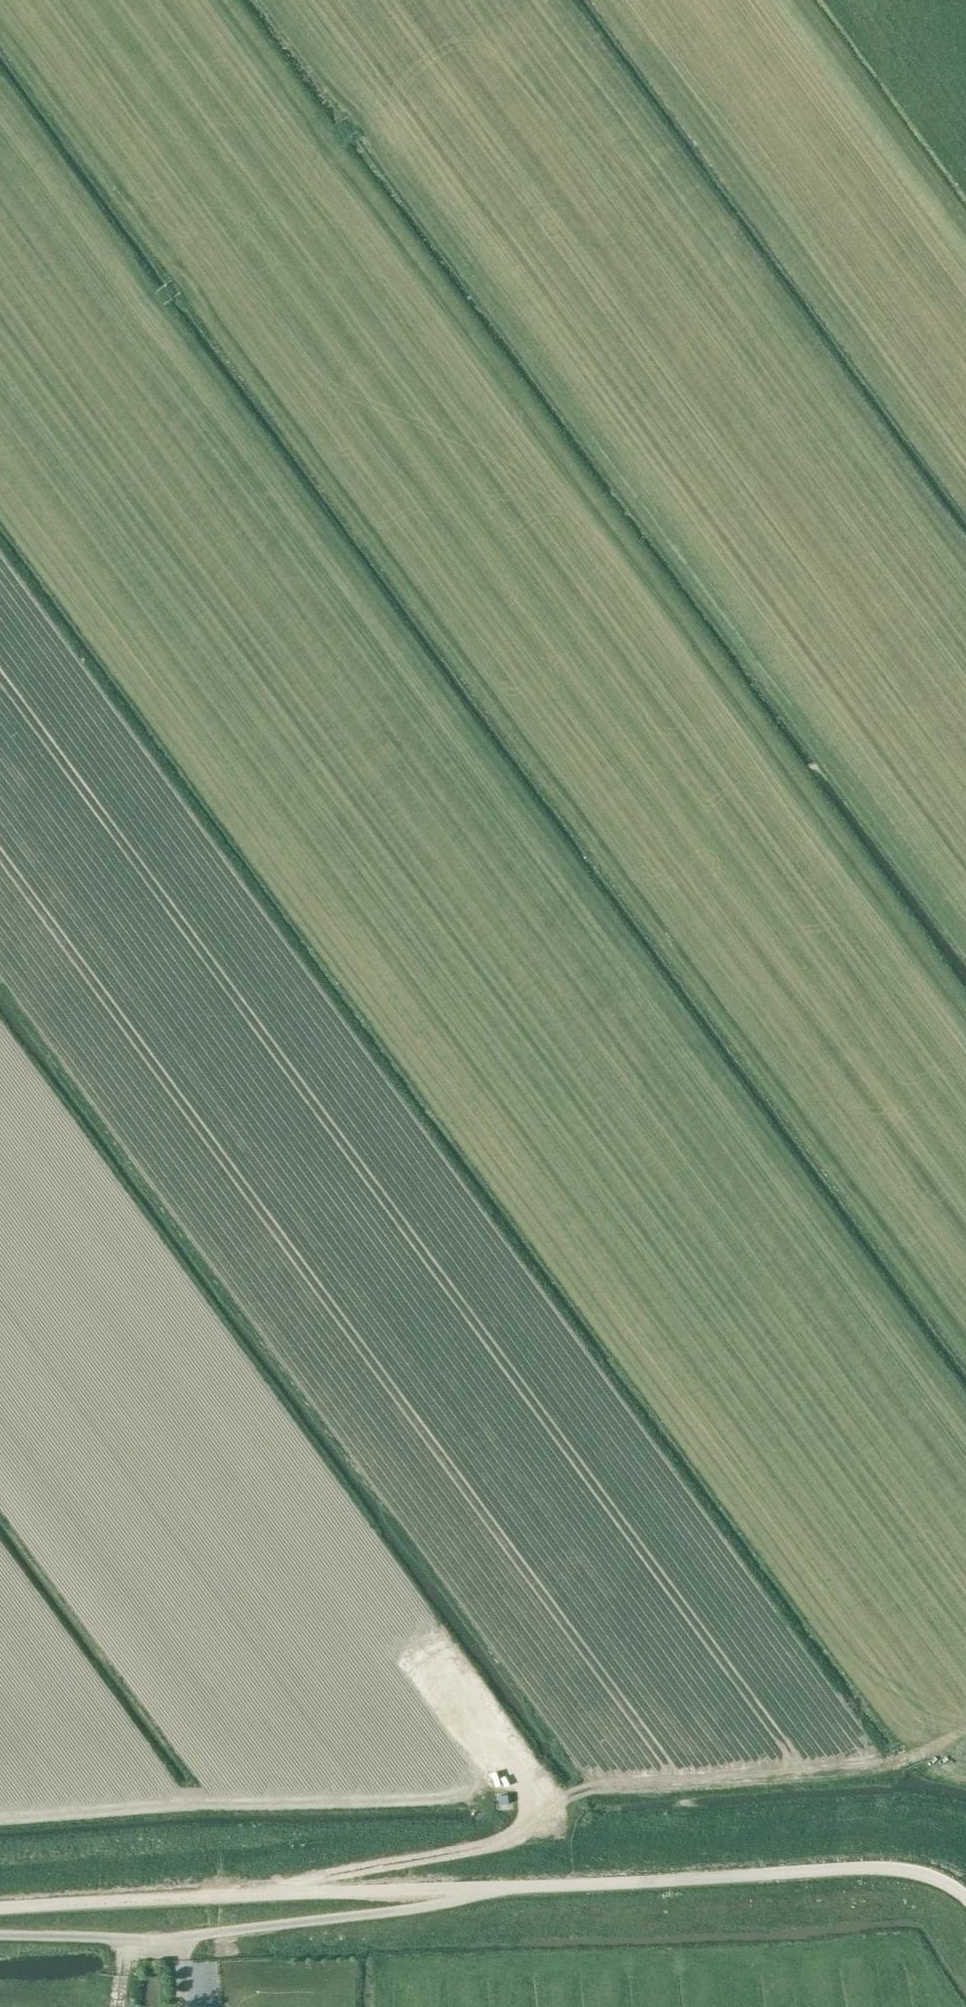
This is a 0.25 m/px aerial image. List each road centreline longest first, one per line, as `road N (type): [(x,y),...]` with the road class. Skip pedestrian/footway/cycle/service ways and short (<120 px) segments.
road 1 (unclassified): [(965,1895),(927,1872),(874,1866),(0,1906)]
road 2 (track): [(285,1891),(315,1875),(489,1845),(521,1828),(527,1810)]

